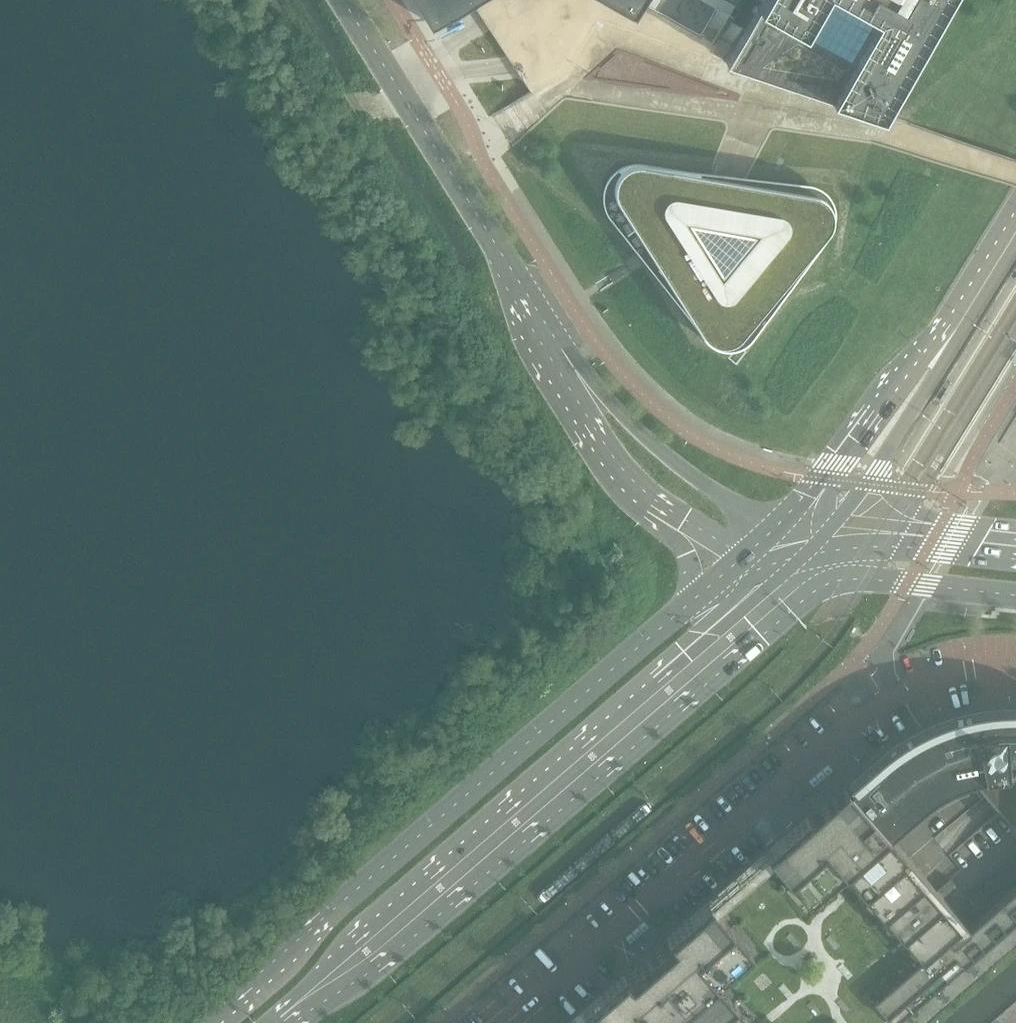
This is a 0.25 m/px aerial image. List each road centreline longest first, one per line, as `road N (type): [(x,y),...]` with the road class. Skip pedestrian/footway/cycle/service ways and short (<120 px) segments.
road 1 (secondary): [(744,555),(214,1022)]
road 2 (secondary): [(282,1022),(808,570)]
road 3 (residential): [(508,1022),(885,700),(968,670),(1015,670)]
road 4 (unclassified): [(530,301),(344,0)]
road 5 (unclassified): [(530,301),(560,377),(637,486),(744,555)]
road 6 (unclassified): [(783,520),(726,498),(660,451),(530,301)]
road 7 (secondary): [(944,347),(899,382),(783,520)]
road 8 (secondary): [(831,536),(929,389),(944,347)]
road 9 (secondary): [(808,570),(1015,595)]
road 10 (secondary): [(1015,548),(831,536)]
road 11 (secondary): [(944,347),(1015,231)]

